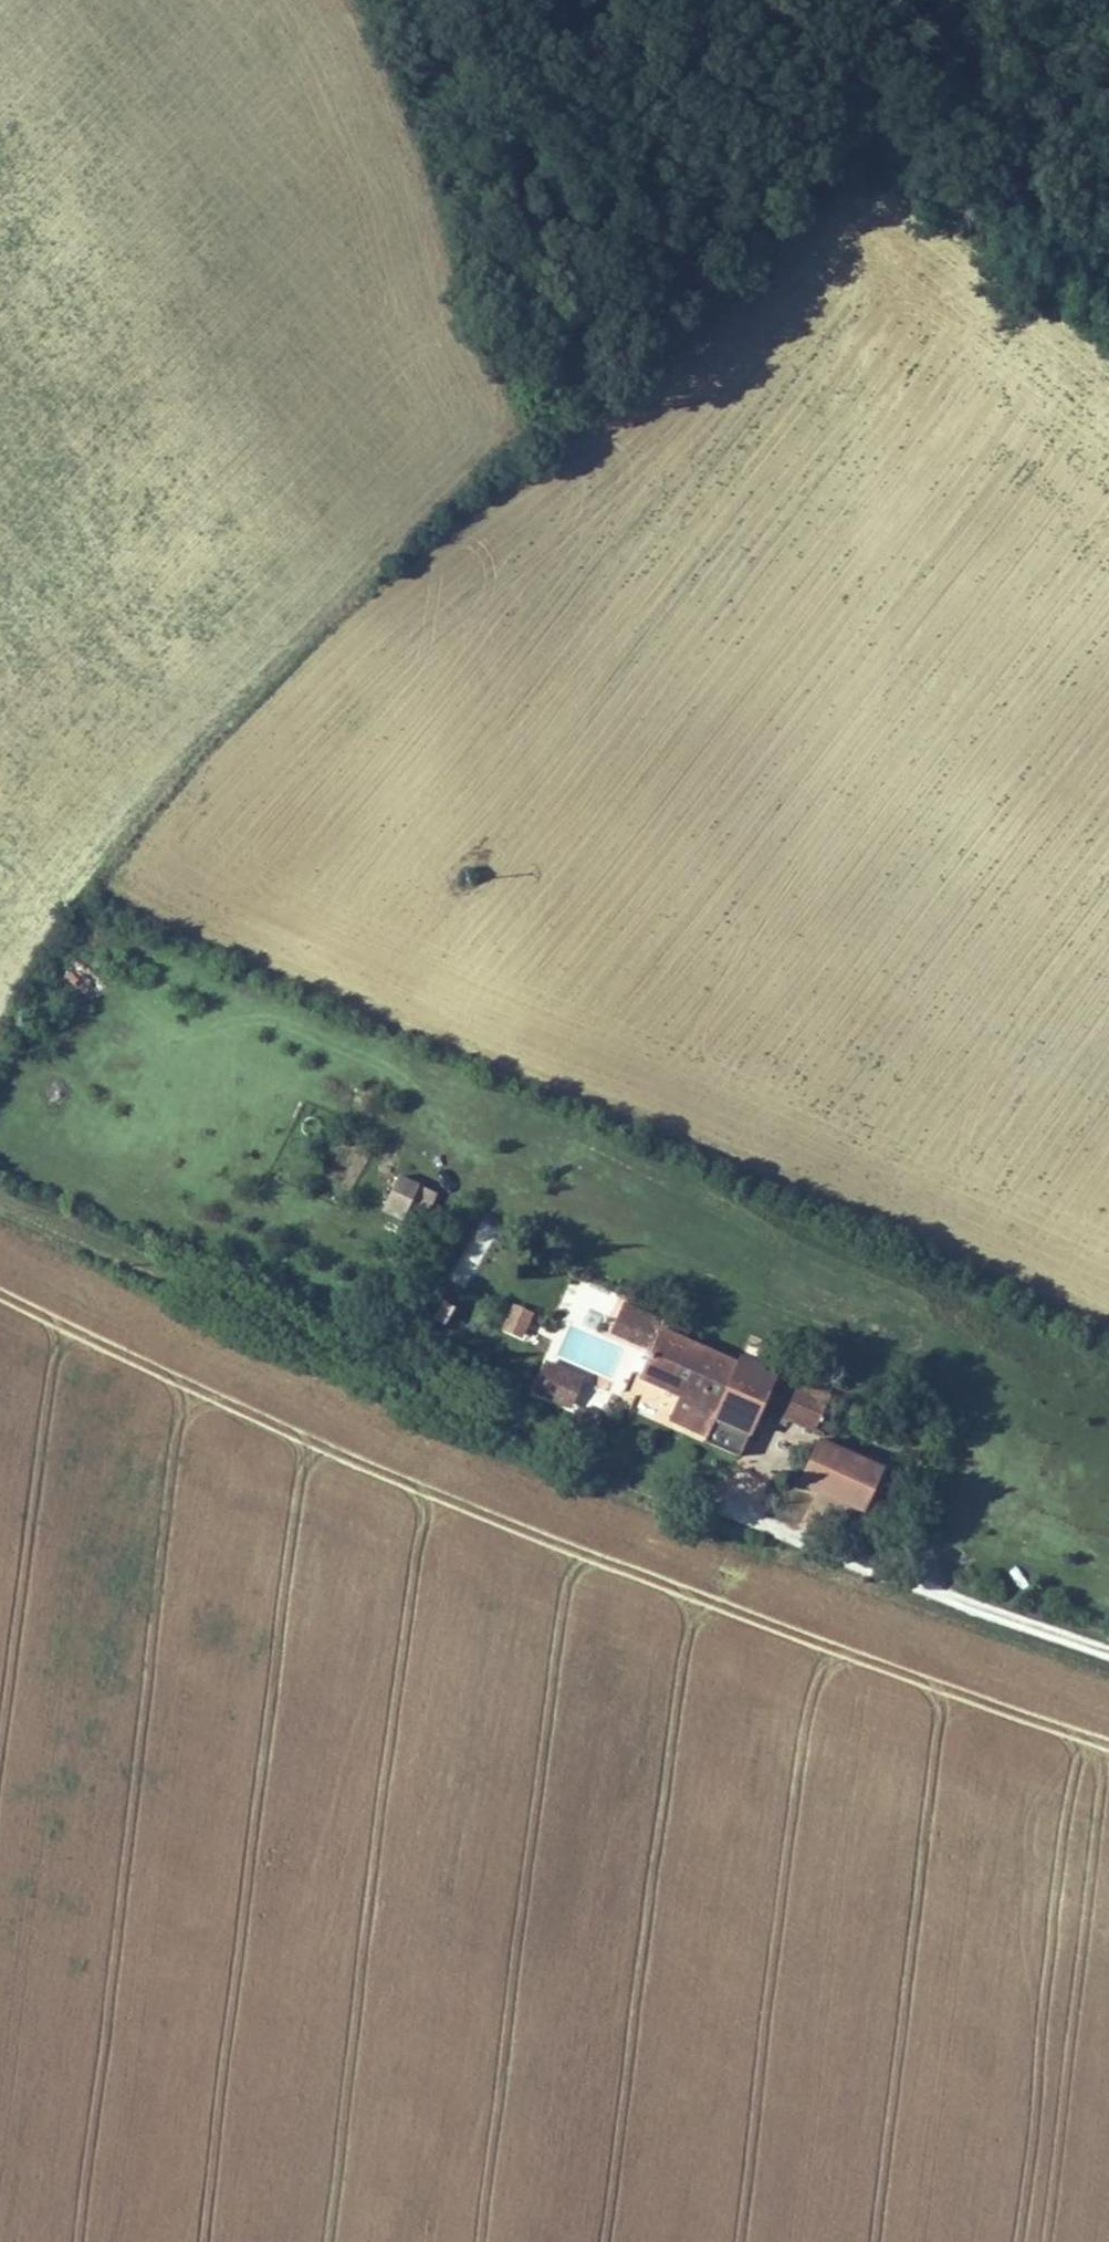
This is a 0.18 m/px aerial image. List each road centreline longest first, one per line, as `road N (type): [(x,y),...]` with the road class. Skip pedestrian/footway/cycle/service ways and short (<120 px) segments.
road 1 (track): [(747,1510),(707,1514),(0,1198)]
road 2 (unclassified): [(735,1490),(747,1510),(781,1531),(1108,1652)]

